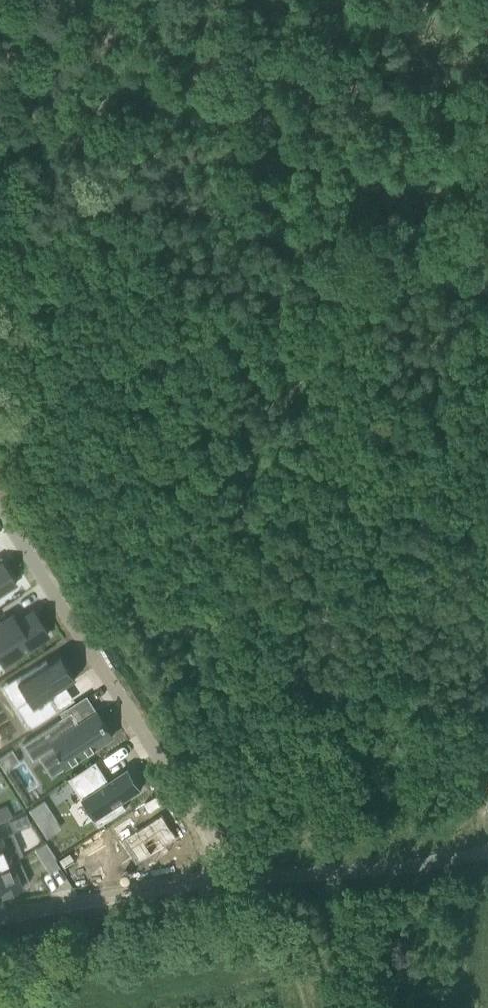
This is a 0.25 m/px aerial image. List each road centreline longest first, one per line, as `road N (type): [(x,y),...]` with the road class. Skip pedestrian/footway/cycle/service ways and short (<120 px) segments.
road 1 (residential): [(230,880),(0,512)]
road 2 (residential): [(230,880),(487,850)]
road 3 (residential): [(0,918),(230,880)]

